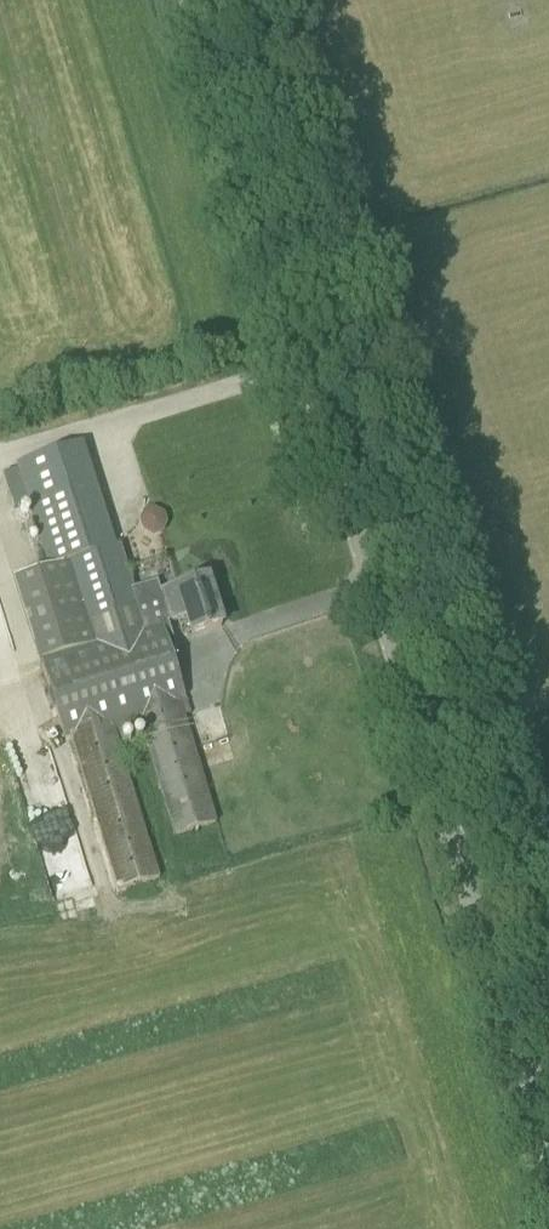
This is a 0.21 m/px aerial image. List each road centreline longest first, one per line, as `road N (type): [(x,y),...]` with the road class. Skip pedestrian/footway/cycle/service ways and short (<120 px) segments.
road 1 (unclassified): [(548,1125),(197,0)]

